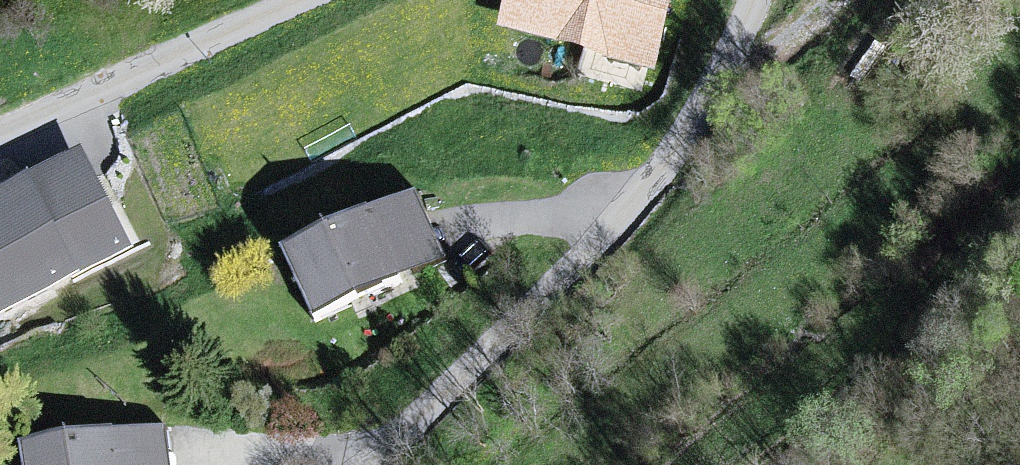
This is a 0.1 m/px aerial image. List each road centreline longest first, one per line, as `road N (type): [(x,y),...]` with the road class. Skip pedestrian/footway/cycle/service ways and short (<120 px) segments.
road 1 (residential): [(754,0),(722,73),(655,178),(373,464)]
road 2 (residential): [(0,135),(298,0)]
road 3 (track): [(730,59),(783,45),(841,0)]

